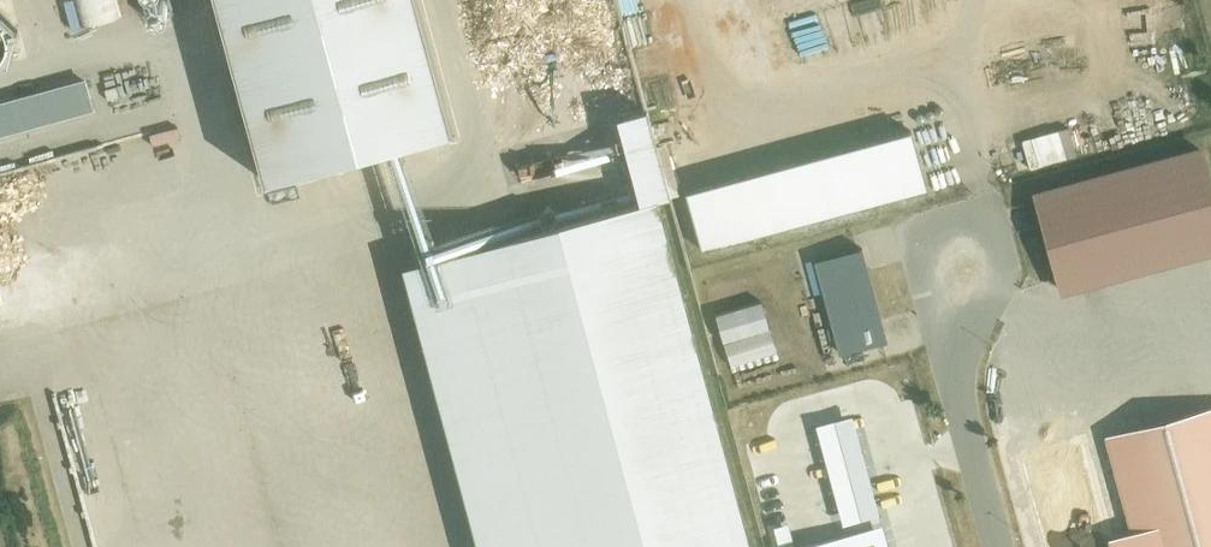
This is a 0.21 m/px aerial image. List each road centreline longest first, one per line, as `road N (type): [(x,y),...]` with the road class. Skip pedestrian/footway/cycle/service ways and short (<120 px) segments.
road 1 (residential): [(1005,546),(936,288)]

